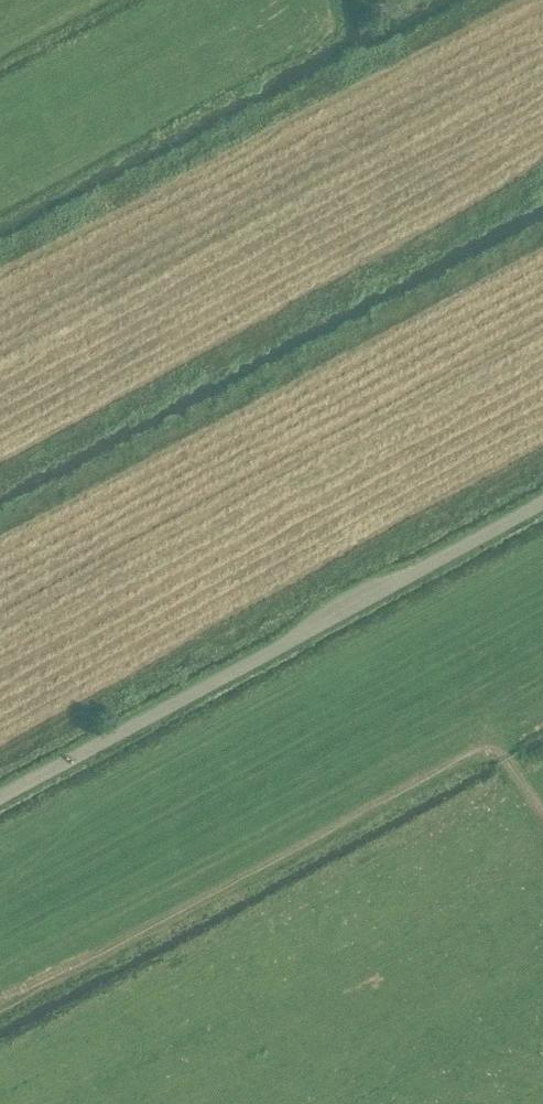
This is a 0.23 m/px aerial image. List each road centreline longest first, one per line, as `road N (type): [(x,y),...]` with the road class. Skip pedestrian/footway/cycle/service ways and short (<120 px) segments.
road 1 (unclassified): [(0,801),(542,500)]

